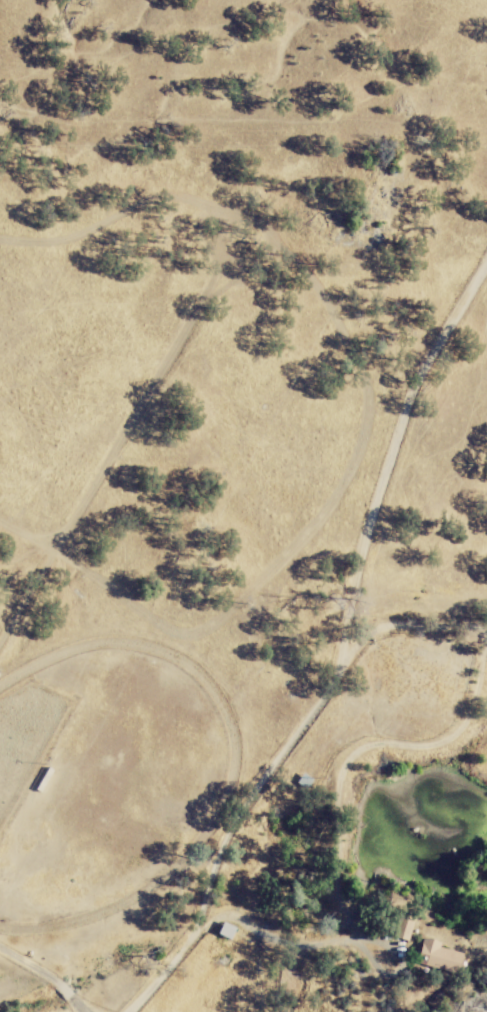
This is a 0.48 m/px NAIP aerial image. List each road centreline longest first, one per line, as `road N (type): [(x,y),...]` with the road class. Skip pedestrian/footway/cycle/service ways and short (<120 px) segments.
road 1 (residential): [(125,1011),(209,907),(259,791),(344,636),(393,444),(486,262)]

